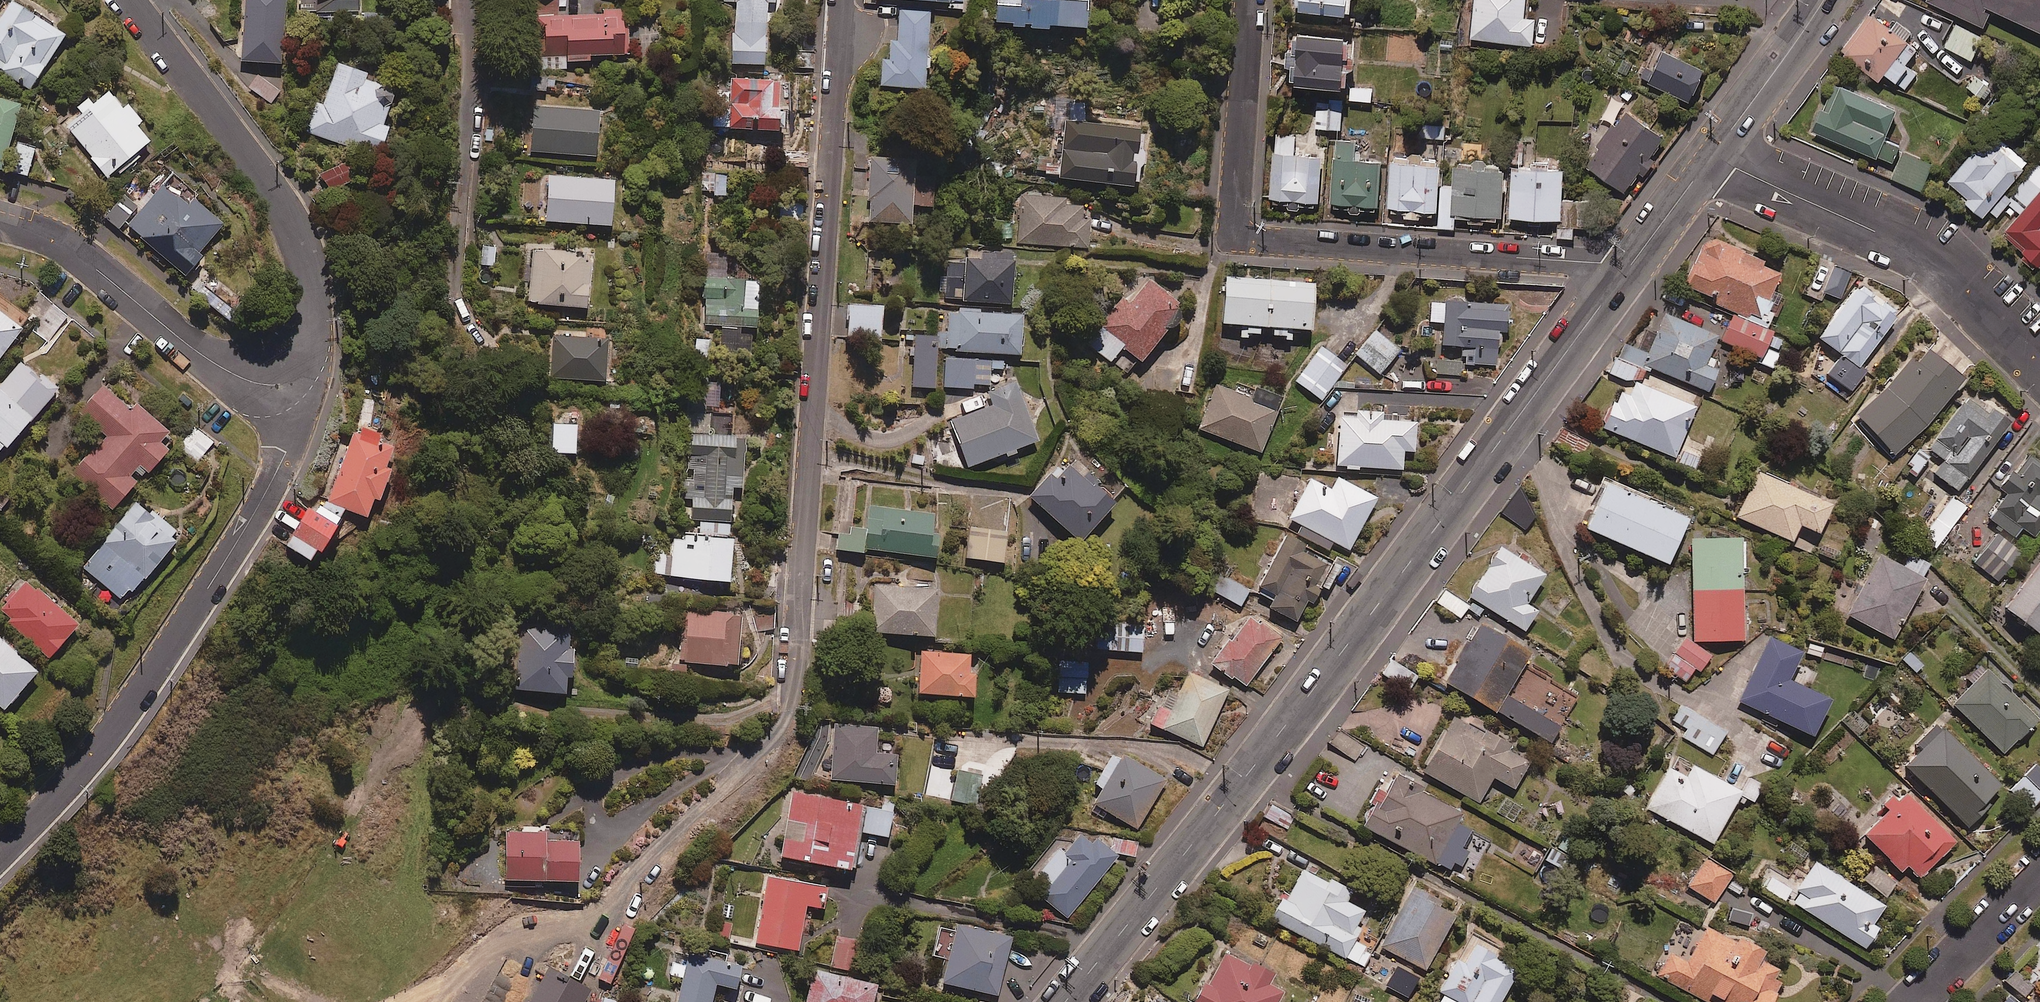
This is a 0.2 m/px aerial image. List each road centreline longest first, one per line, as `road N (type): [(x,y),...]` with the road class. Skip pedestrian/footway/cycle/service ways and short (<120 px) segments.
road 1 (tertiary): [(1629,265),(1420,549),(1065,1001)]
road 2 (residential): [(793,687),(841,0)]
road 3 (residential): [(1247,0),(1233,208),(1245,234),(1629,265)]
road 4 (residential): [(307,381),(285,453),(209,586),(115,730),(0,855)]
road 5 (residential): [(307,381),(316,330),(312,284),(288,213),(126,0)]
road 6 (residential): [(2039,363),(1935,258),(1711,159)]
road 7 (residential): [(0,217),(61,243),(224,368),(269,384),(307,381)]
road 8 (tertiary): [(1825,0),(1711,159)]
road 9 (residential): [(1913,1001),(2039,874)]
road 10 (residential): [(468,143),(470,0)]
road 11 (tertiary): [(1711,159),(1629,265)]

